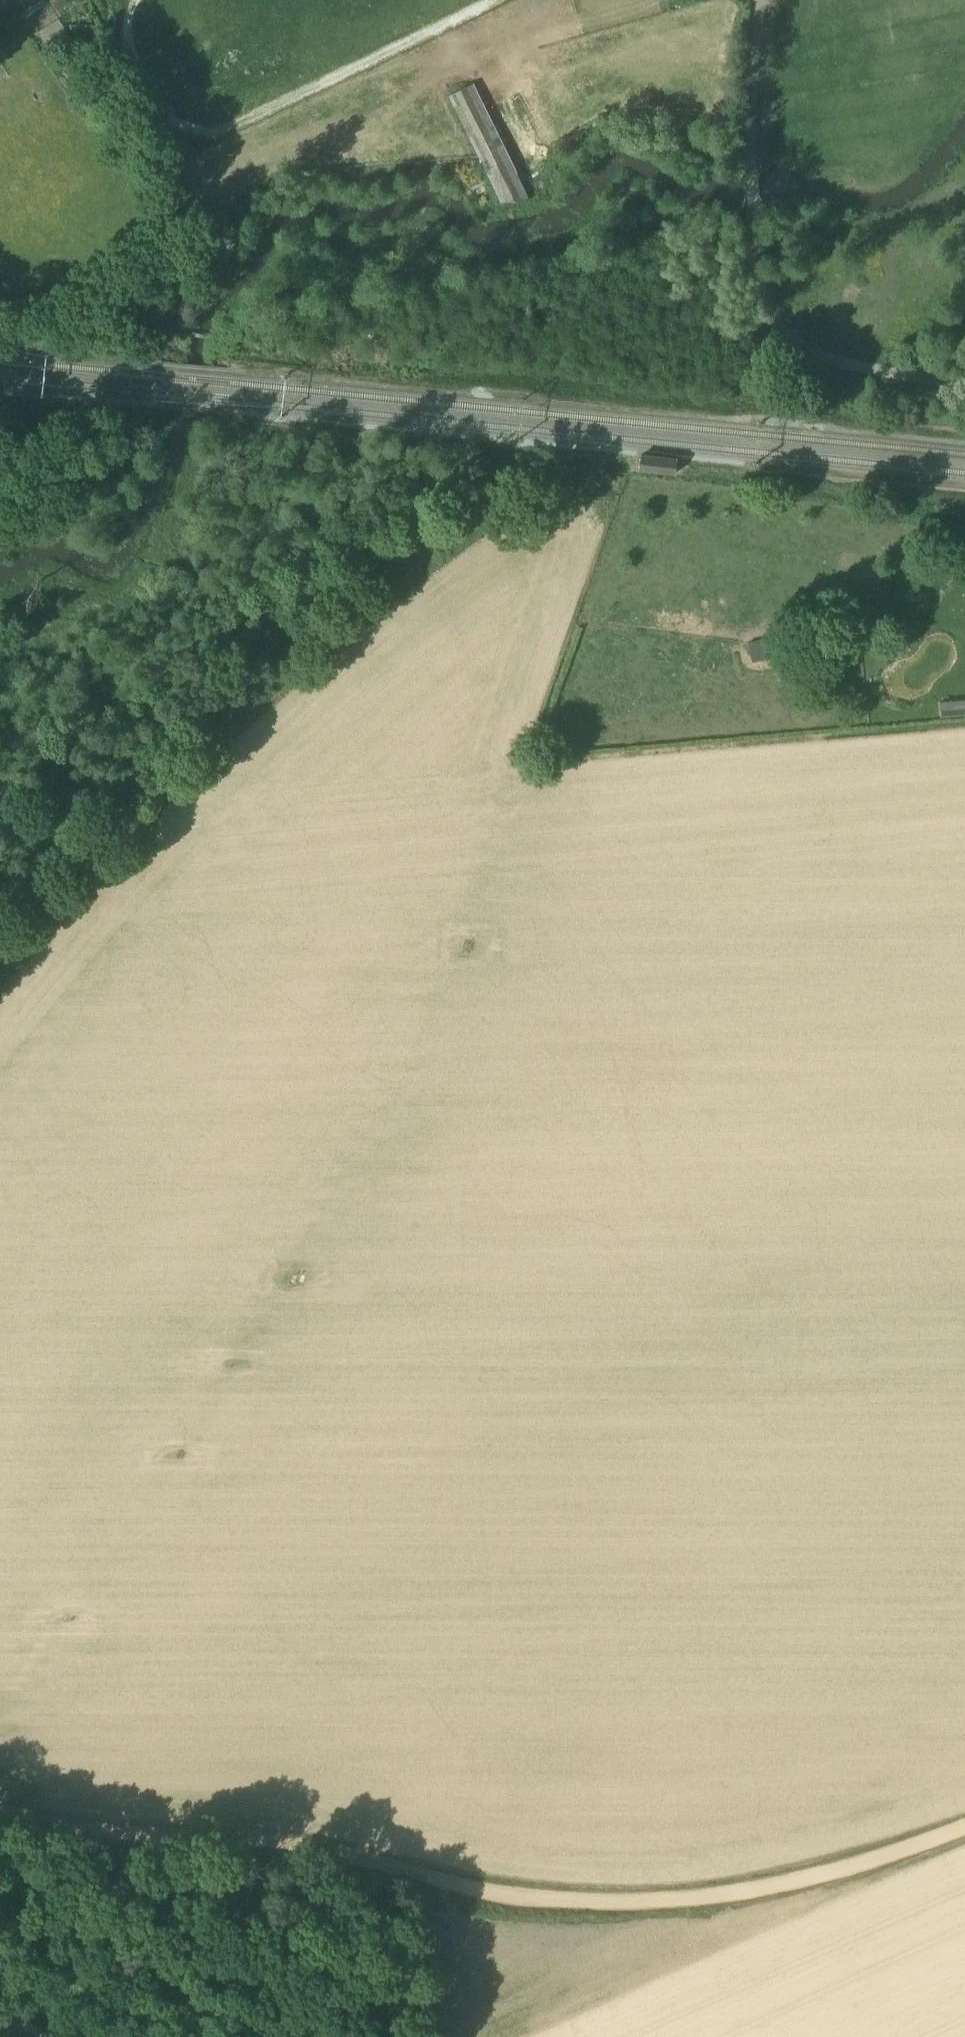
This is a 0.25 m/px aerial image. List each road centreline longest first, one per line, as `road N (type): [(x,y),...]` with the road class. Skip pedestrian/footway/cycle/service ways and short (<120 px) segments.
road 1 (track): [(0,1814),(84,1835),(194,1834),(461,1891),(570,1902),(734,1894),(916,1847),(964,1826)]
road 2 (unclassified): [(964,384),(820,357),(770,315),(754,202),(759,0)]

